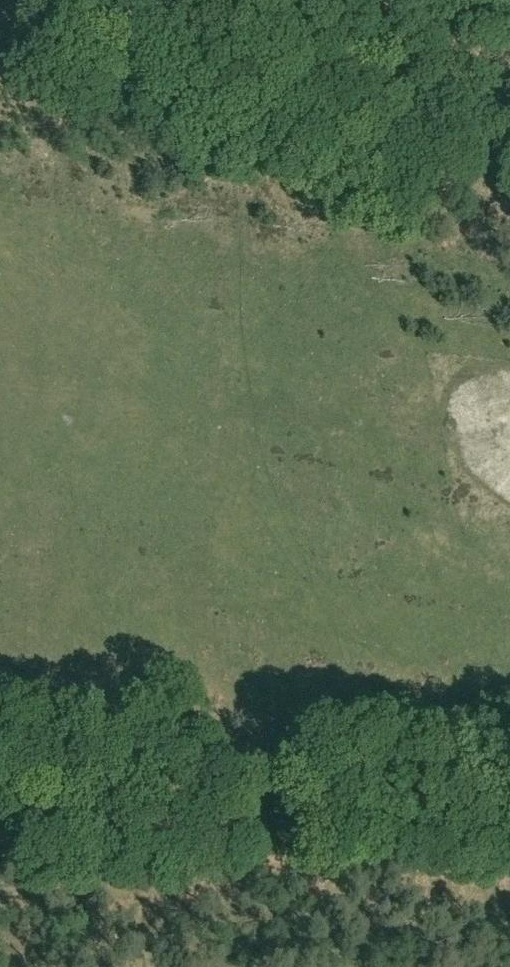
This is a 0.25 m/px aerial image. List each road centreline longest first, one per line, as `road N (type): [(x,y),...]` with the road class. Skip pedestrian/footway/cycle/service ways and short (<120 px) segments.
road 1 (track): [(509,820),(340,824),(207,892),(0,894)]

